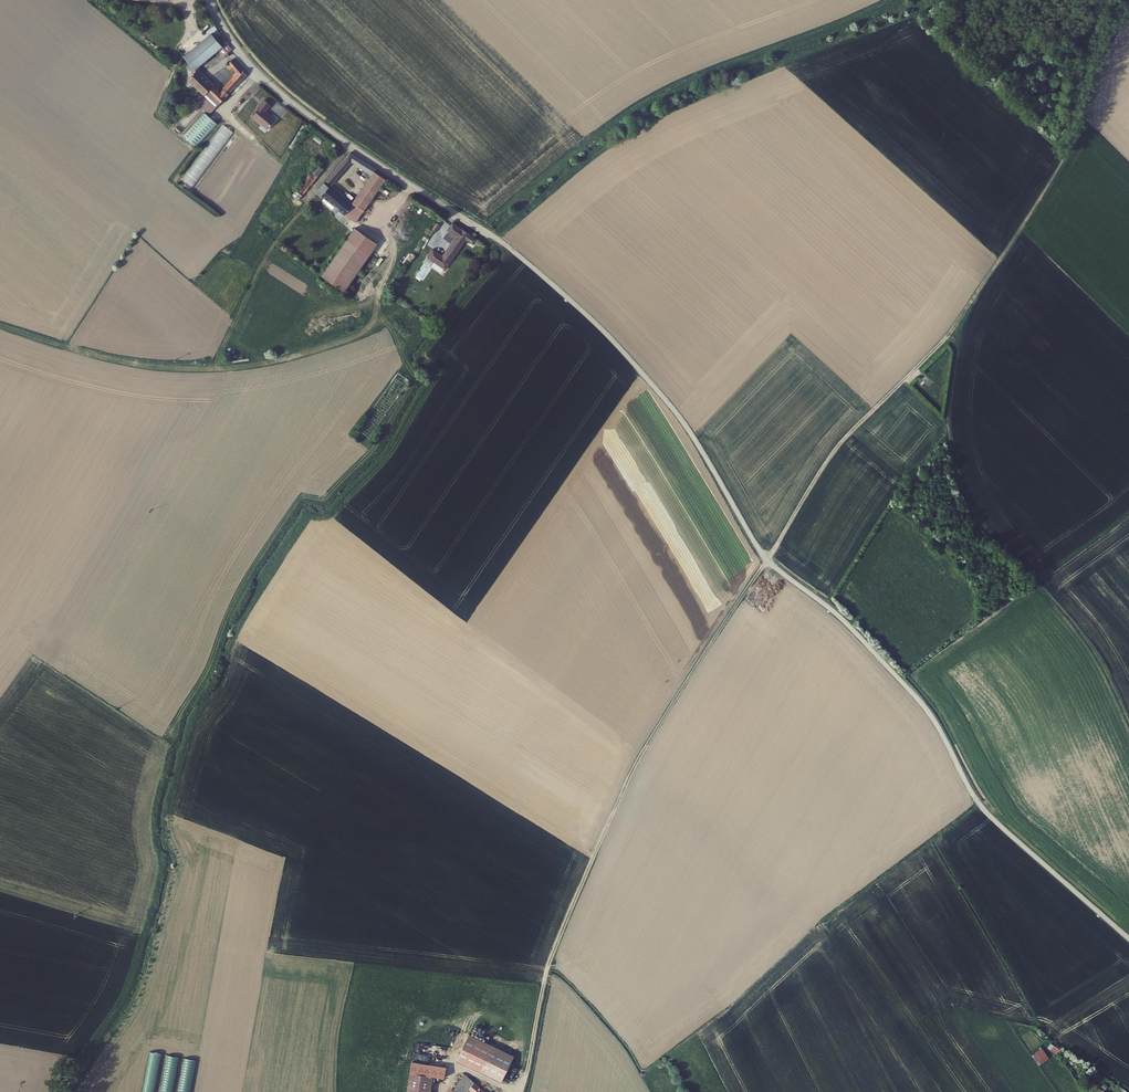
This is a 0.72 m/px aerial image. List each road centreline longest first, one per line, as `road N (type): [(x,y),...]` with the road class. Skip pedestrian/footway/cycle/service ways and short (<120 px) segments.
road 1 (unclassified): [(1128,939),(987,814),(918,699),(834,612),(768,560),(688,428),(605,333),(501,242),(272,86),(221,23)]
road 2 (track): [(516,1091),(545,968),(660,719),(825,460),(972,304),(1067,150),(1096,60),(1128,15)]

